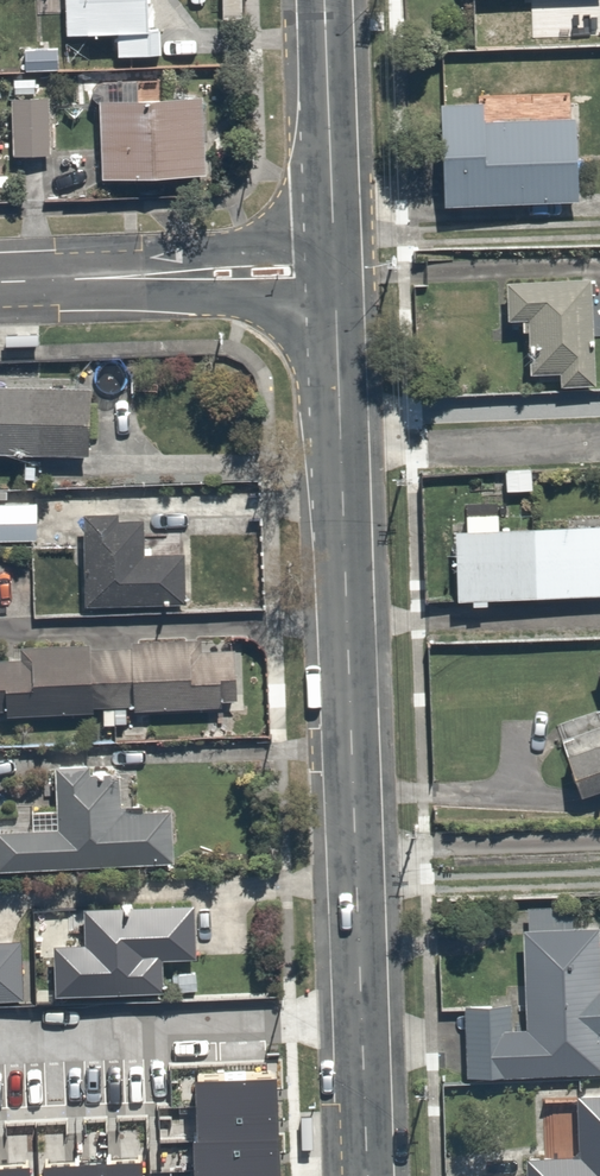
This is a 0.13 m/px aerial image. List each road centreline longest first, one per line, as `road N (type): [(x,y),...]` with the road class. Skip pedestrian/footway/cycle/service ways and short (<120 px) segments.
road 1 (tertiary): [(334,271),(367,1175)]
road 2 (residential): [(0,283),(334,271)]
road 3 (tertiary): [(324,0),(334,271)]

